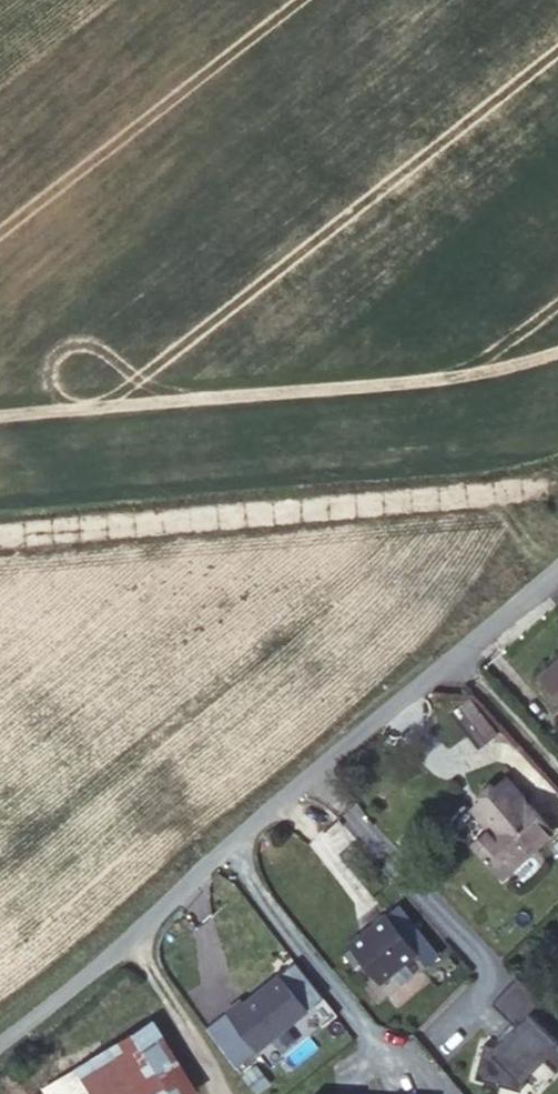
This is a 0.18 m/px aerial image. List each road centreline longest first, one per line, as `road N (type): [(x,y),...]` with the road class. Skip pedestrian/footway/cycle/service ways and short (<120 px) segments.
road 1 (residential): [(0,1034),(111,961),(557,568)]
road 2 (track): [(0,419),(57,486),(557,452)]

